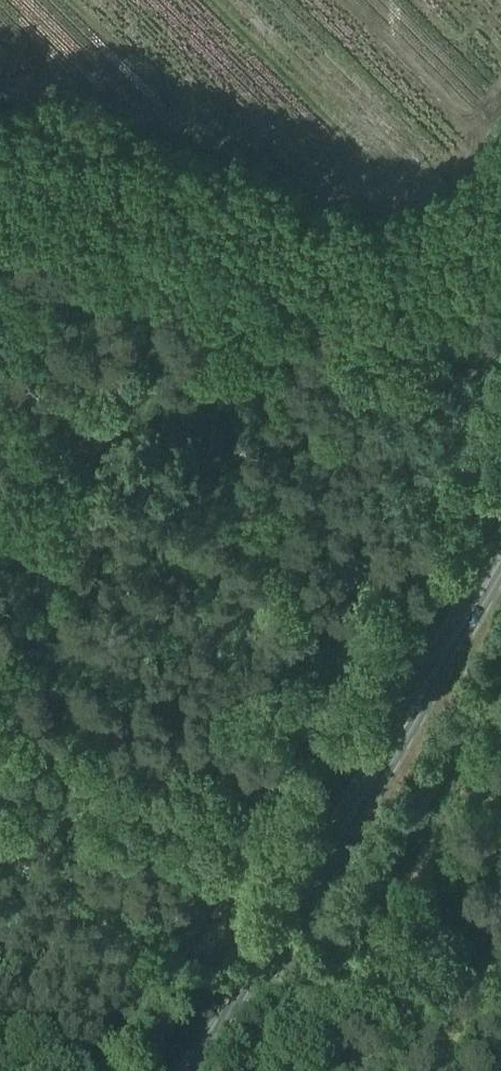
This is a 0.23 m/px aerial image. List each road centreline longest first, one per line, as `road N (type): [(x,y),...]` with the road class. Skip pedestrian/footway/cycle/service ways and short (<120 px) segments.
road 1 (unclassified): [(111,1070),(500,332)]
road 2 (primary): [(201,1070),(500,555)]
road 3 (track): [(0,258),(371,337),(497,339)]
road 4 (unclassified): [(264,1070),(500,657)]

